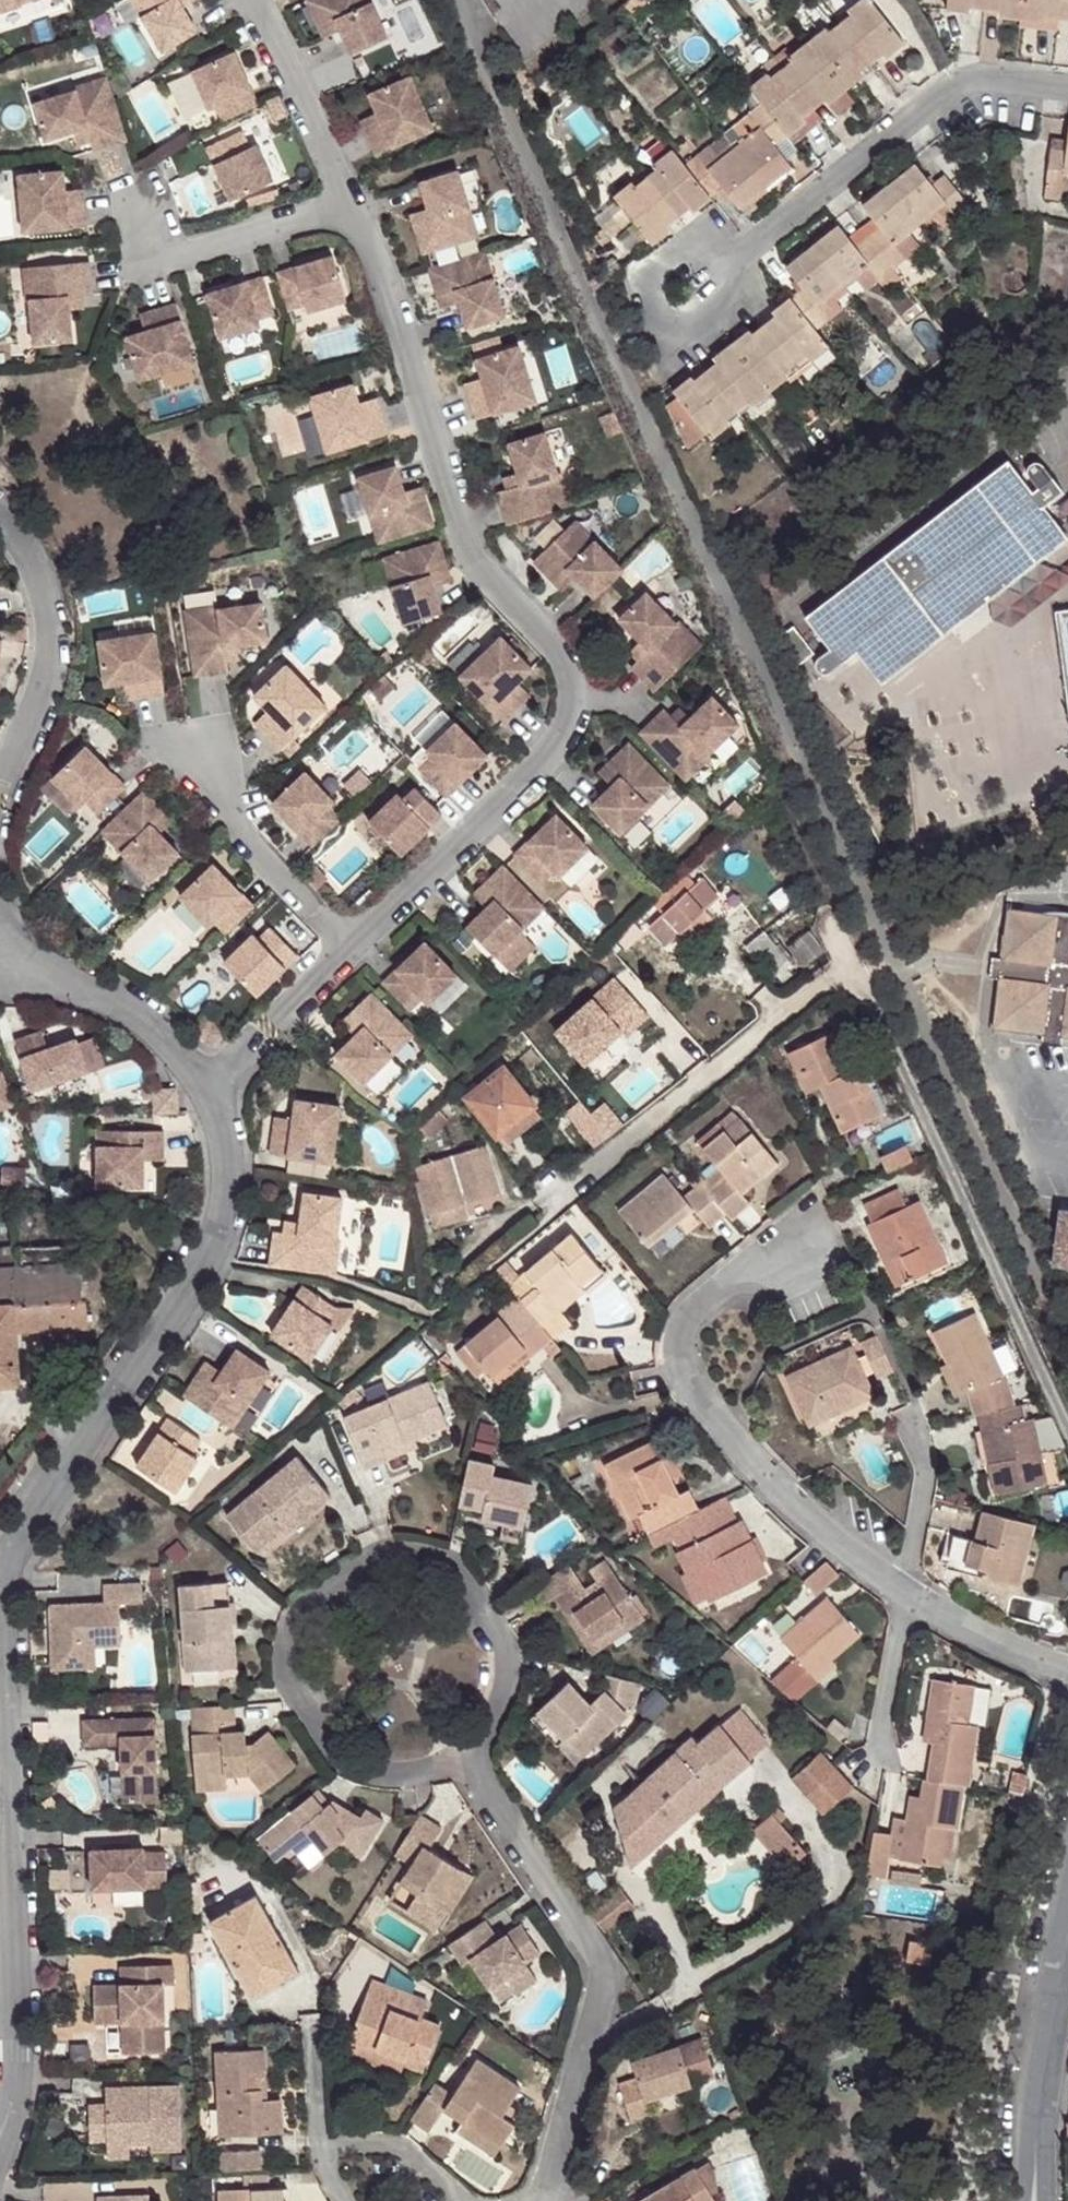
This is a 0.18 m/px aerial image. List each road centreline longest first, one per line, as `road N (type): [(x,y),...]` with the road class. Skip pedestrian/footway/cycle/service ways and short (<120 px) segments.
road 1 (residential): [(0,2140),(18,2097),(1,1588),(24,1526),(190,1301),(212,1252),(221,1145),(211,1083),(162,1030),(63,973),(12,932),(0,899)]
road 2 (residential): [(1067,86),(983,75),(945,90),(727,263)]
road 3 (residential): [(0,788),(47,665),(39,563),(0,512)]
road 4 (residential): [(727,263),(711,245),(694,245),(653,277),(650,297),(673,331),(693,331),(737,295),(739,281)]
road 5 (residential): [(1032,2118),(1067,1955)]

